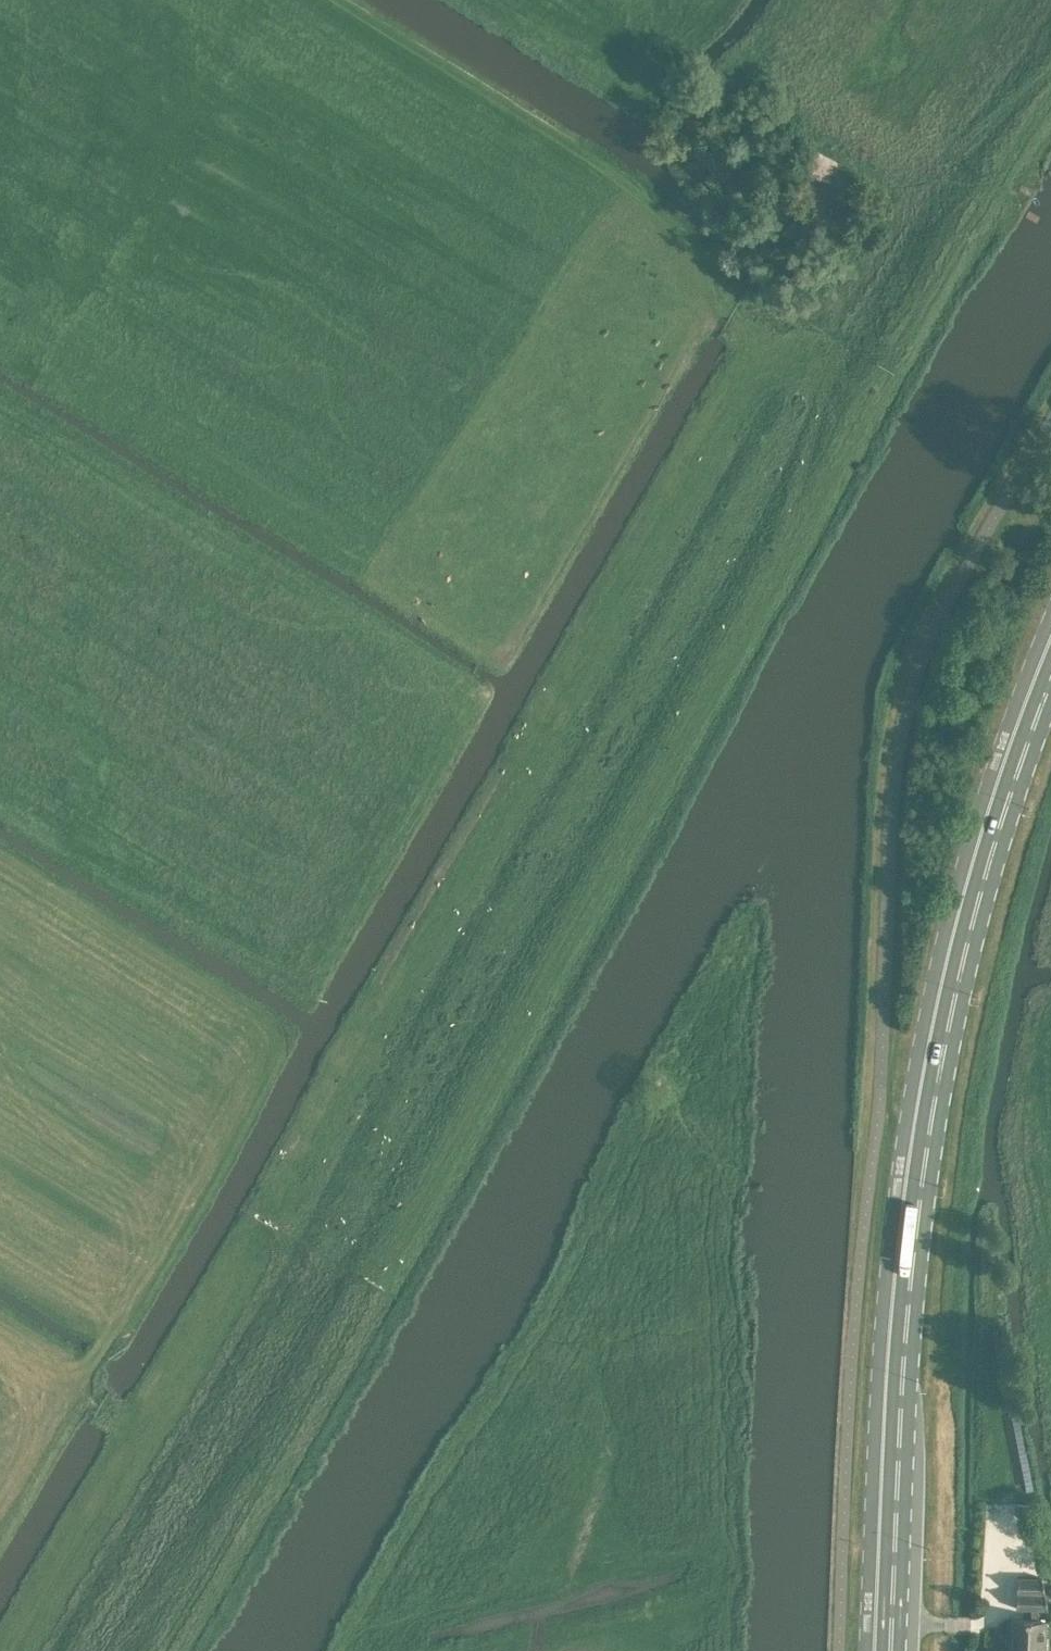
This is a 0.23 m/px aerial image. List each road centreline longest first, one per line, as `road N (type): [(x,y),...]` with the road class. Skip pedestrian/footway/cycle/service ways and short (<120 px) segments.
road 1 (primary): [(1050,667),(999,809),(922,1145),(898,1387),(888,1650)]

